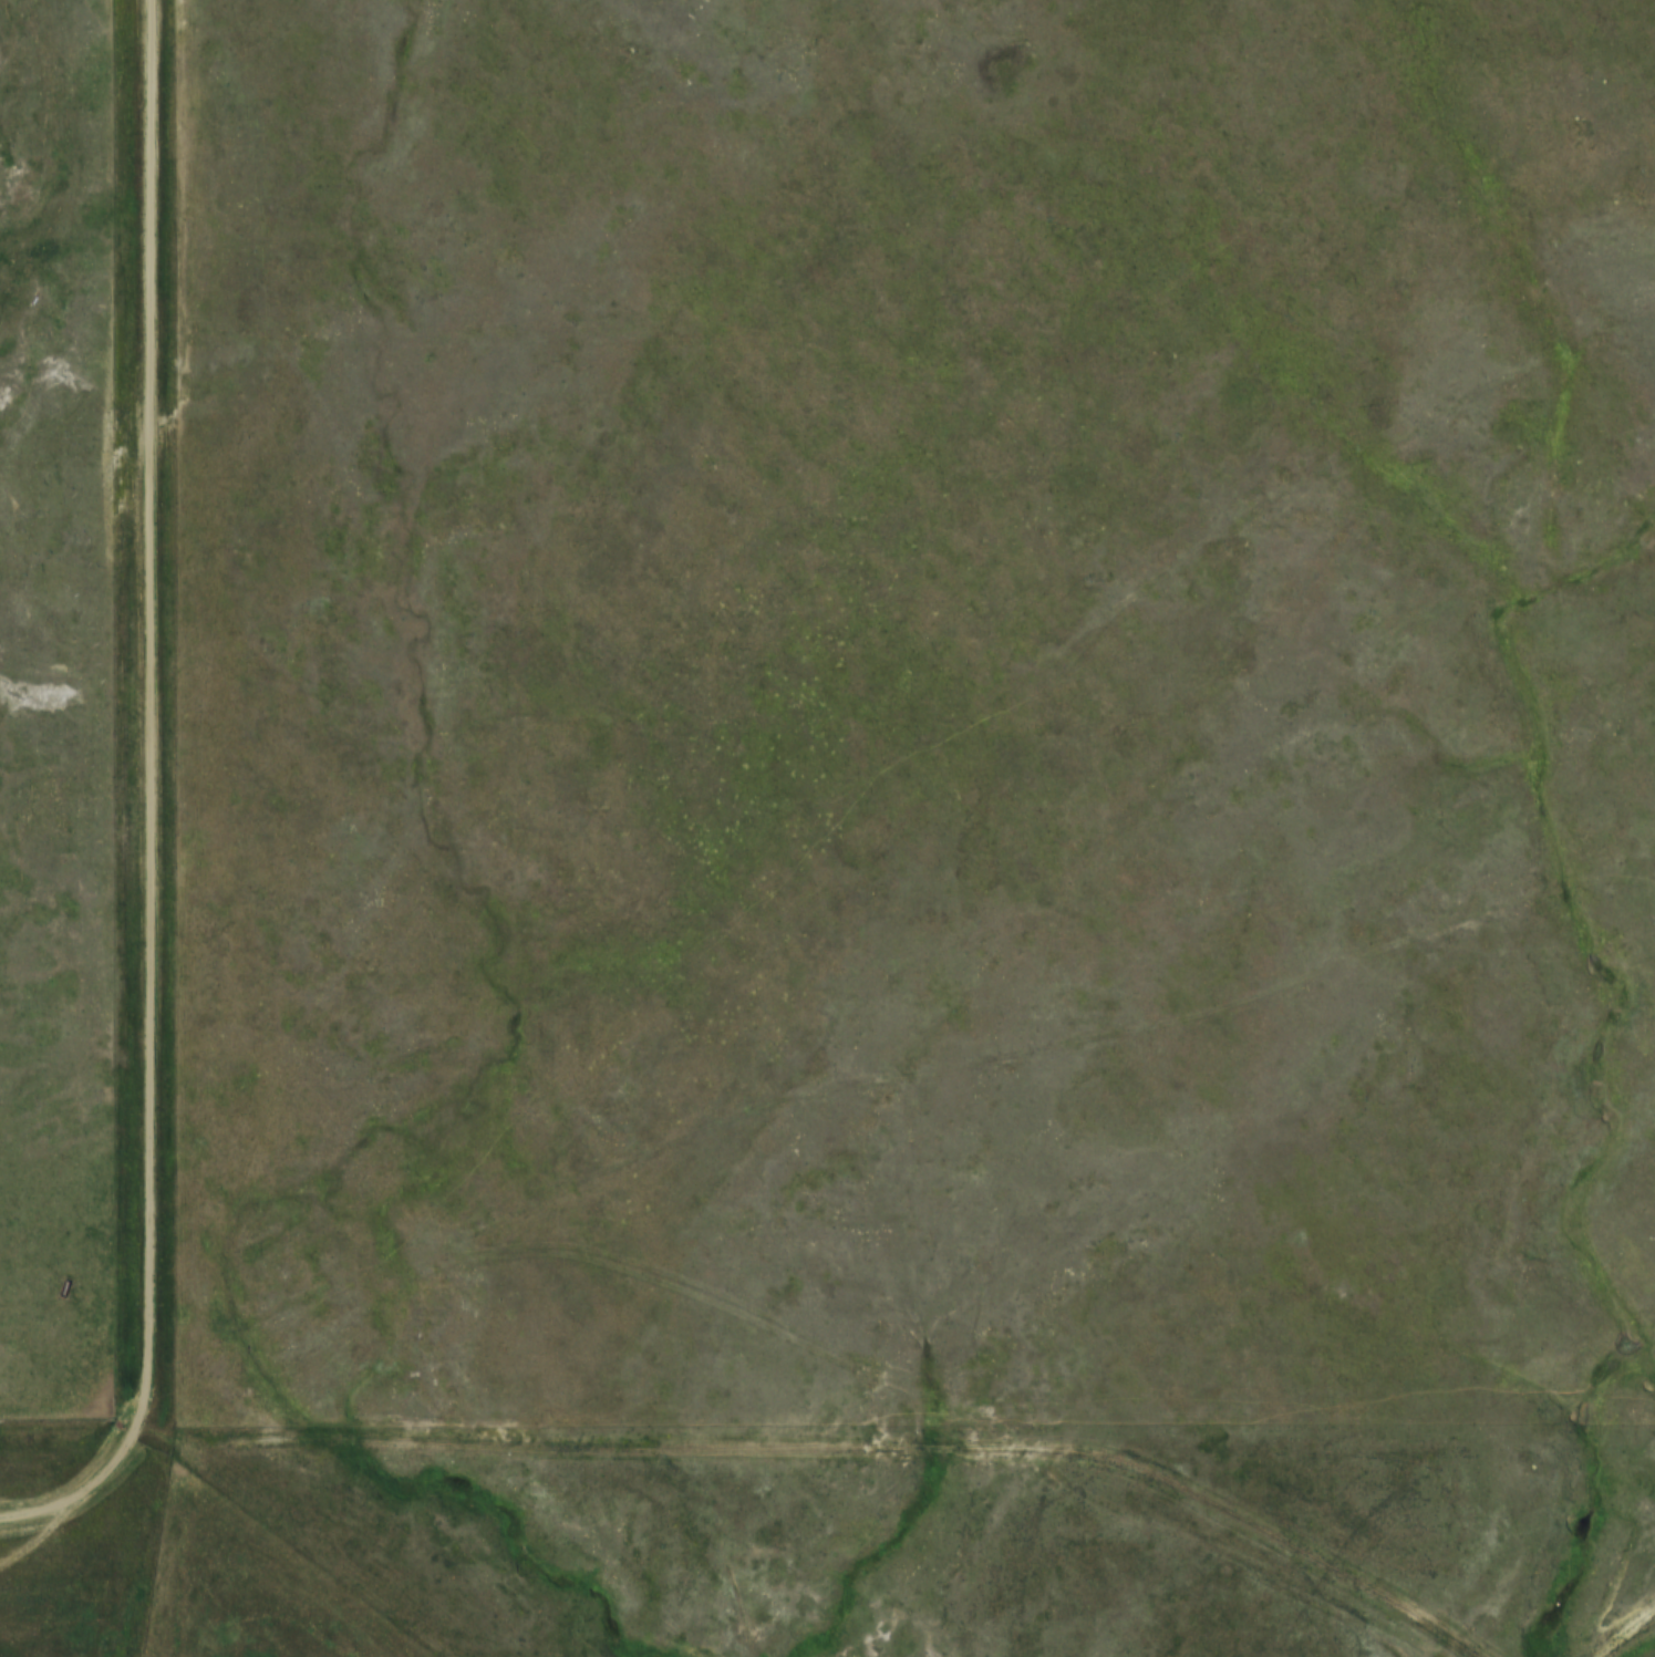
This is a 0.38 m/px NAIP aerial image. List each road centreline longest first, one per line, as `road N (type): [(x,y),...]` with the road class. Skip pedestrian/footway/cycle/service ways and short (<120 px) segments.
road 1 (residential): [(143,0),(138,1425)]

